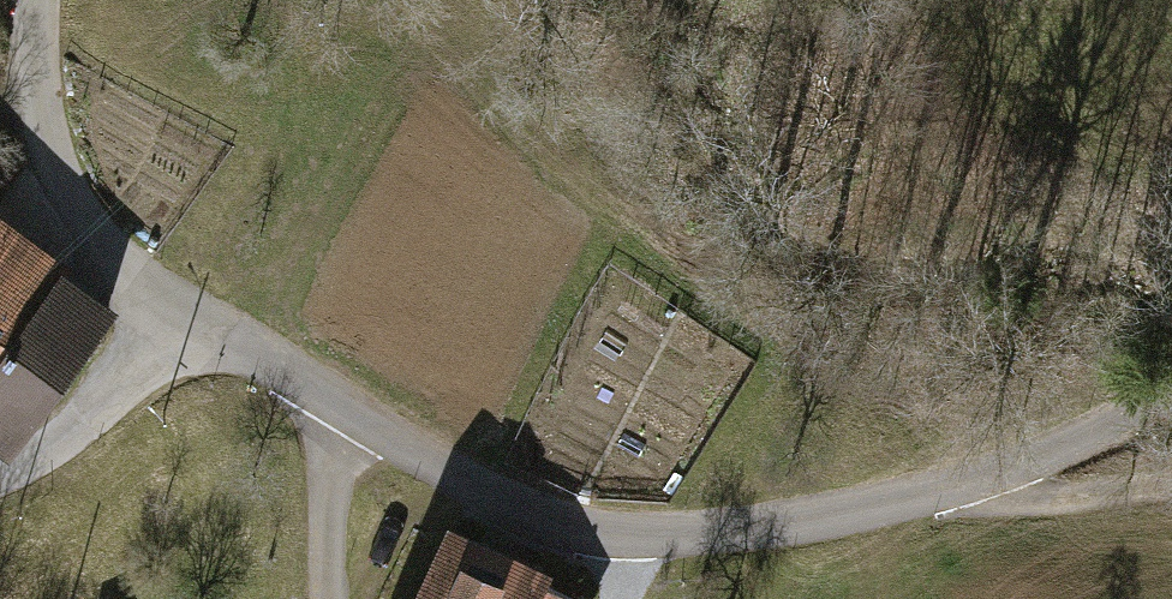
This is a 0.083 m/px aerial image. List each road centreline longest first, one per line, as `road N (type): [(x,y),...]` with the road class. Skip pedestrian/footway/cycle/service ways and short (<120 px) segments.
road 1 (track): [(189,317),(471,485),(572,528),(644,537),(804,521),(961,490)]
road 2 (track): [(29,0),(24,104),(67,211),(141,286),(189,317)]
road 3 (track): [(189,317),(42,461),(0,479)]
road 4 (track): [(961,490),(1125,417),(1171,384)]
road 5 (track): [(961,490),(1051,500),(1171,490)]
road 6 (track): [(326,598),(329,394)]

